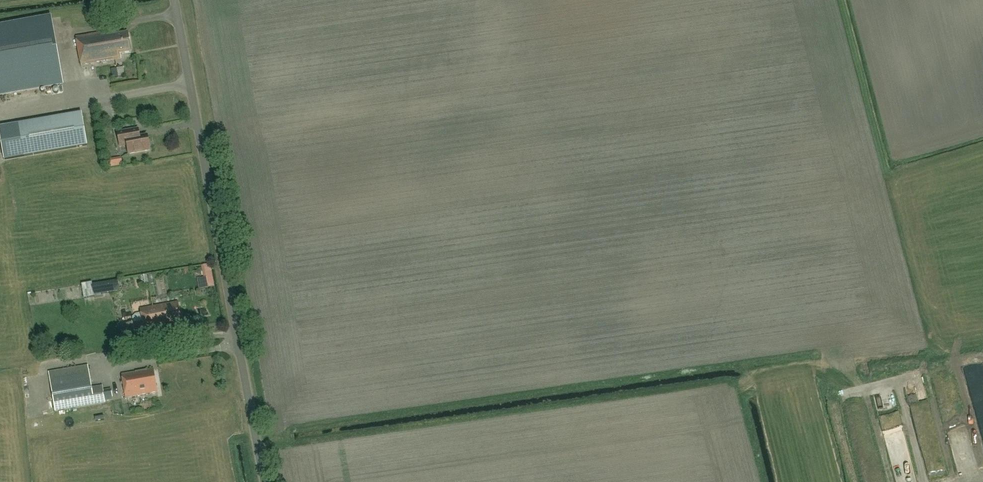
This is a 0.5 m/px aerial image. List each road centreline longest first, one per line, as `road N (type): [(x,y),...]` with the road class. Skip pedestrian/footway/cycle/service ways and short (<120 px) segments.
road 1 (unclassified): [(265,481),(176,0)]

